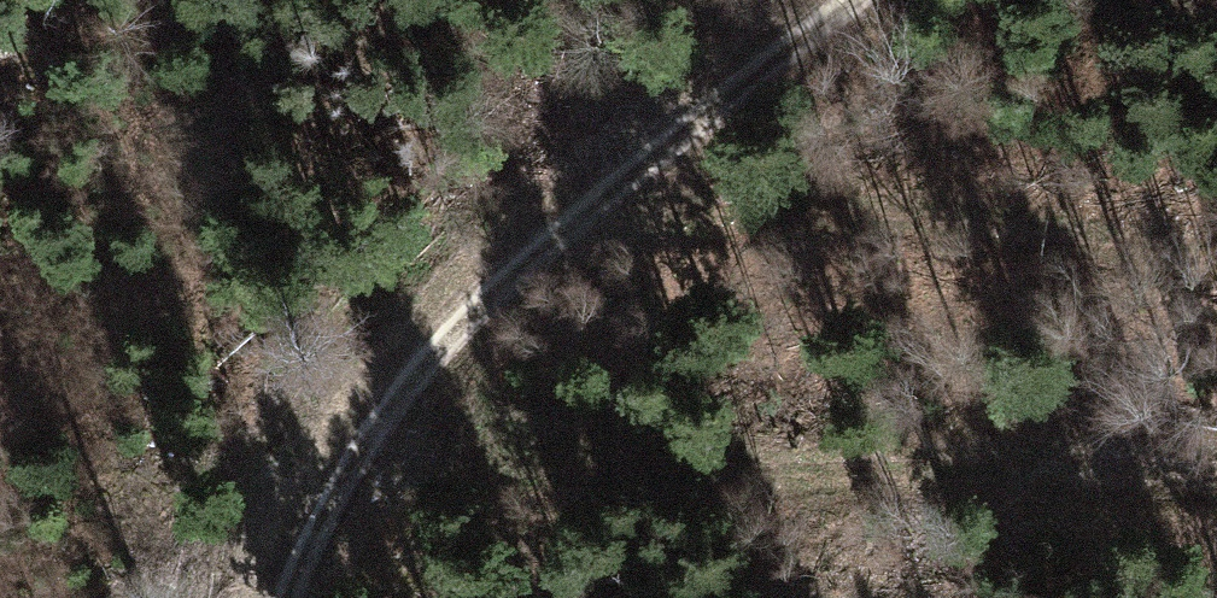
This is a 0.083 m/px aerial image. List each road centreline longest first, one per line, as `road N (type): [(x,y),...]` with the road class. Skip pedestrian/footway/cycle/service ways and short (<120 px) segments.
road 1 (track): [(323,488),(541,457),(810,457),(1216,473)]
road 2 (track): [(896,0),(658,157),(396,370),(323,488),(276,597)]

